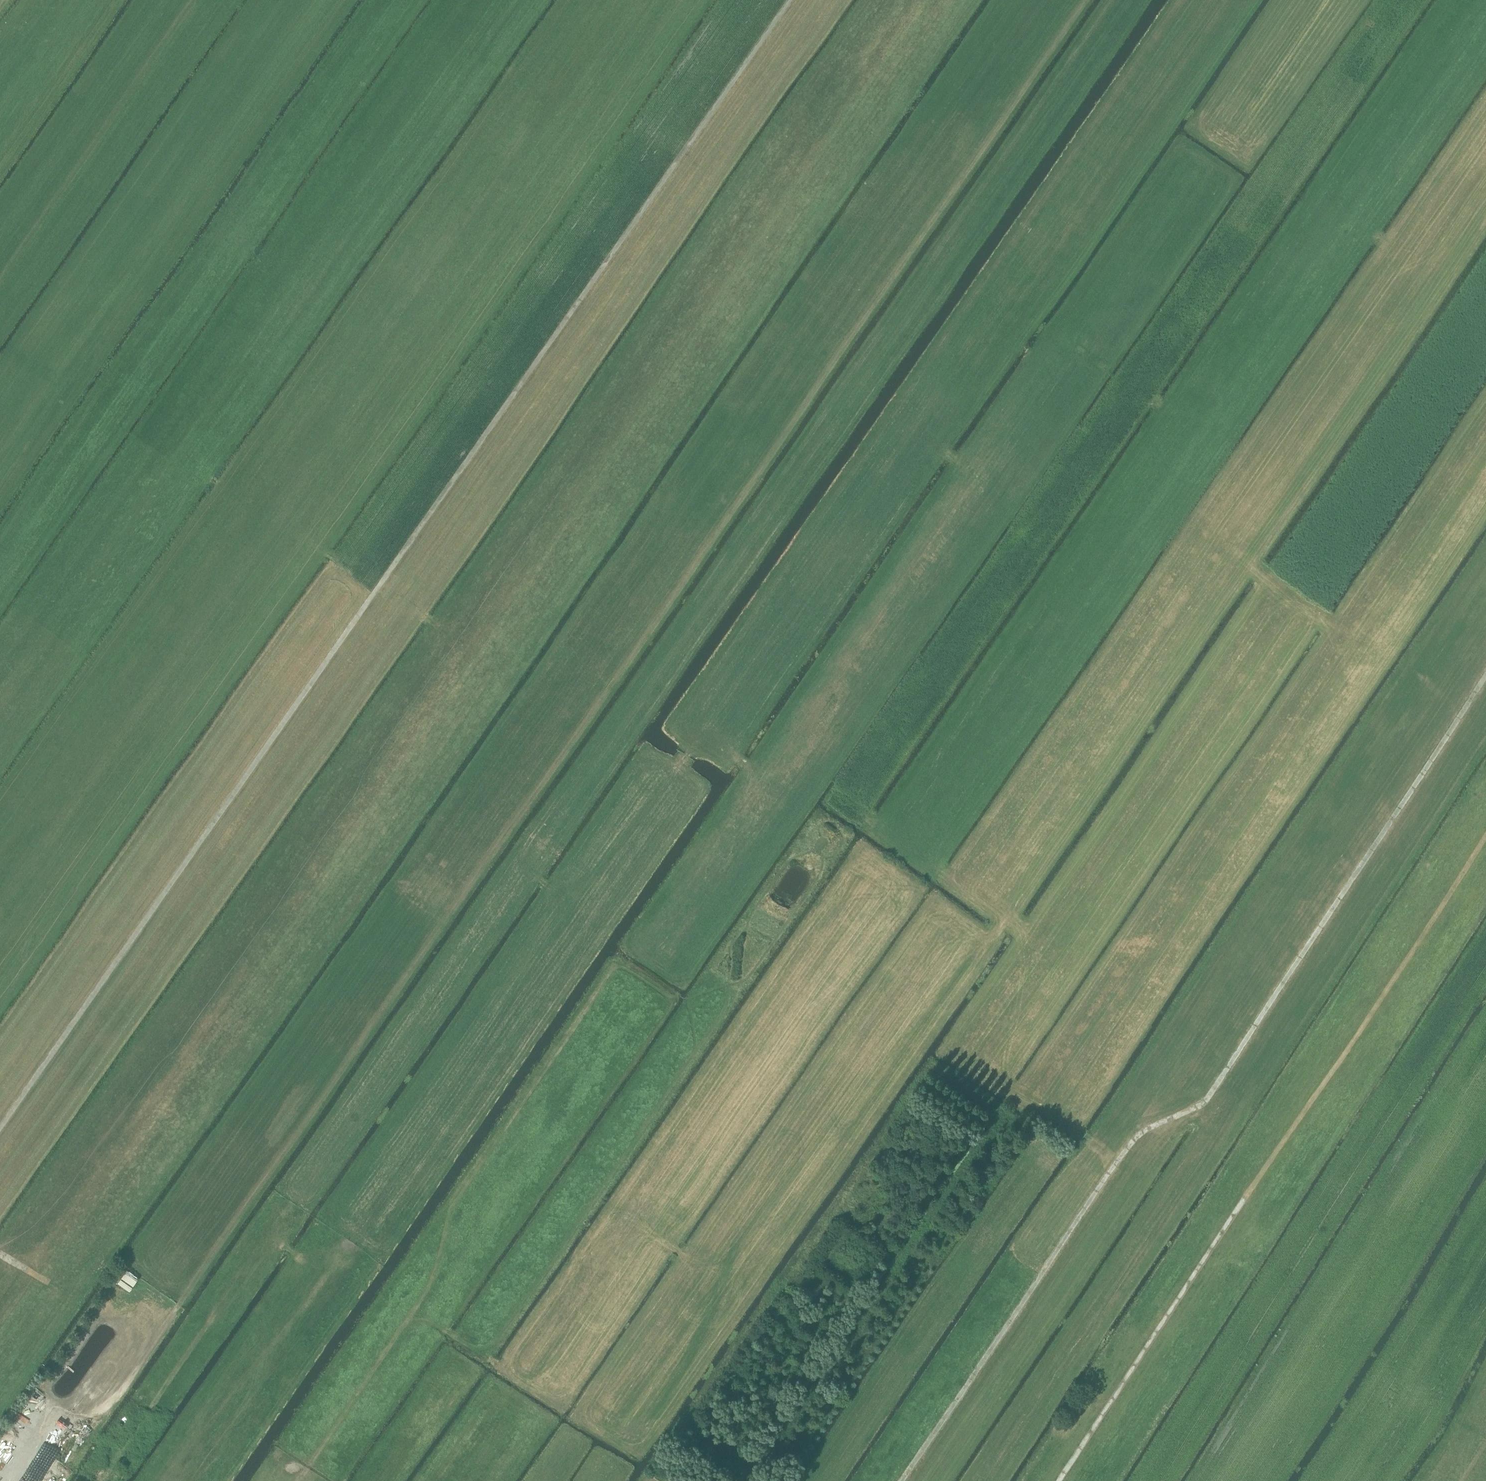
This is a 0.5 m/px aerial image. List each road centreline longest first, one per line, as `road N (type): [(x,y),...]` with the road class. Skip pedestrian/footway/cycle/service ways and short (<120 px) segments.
road 1 (track): [(0,1127),(790,0)]
road 2 (track): [(1485,676),(1202,1106),(1137,1136),(902,1480)]
road 3 (track): [(1485,836),(1058,1480)]

